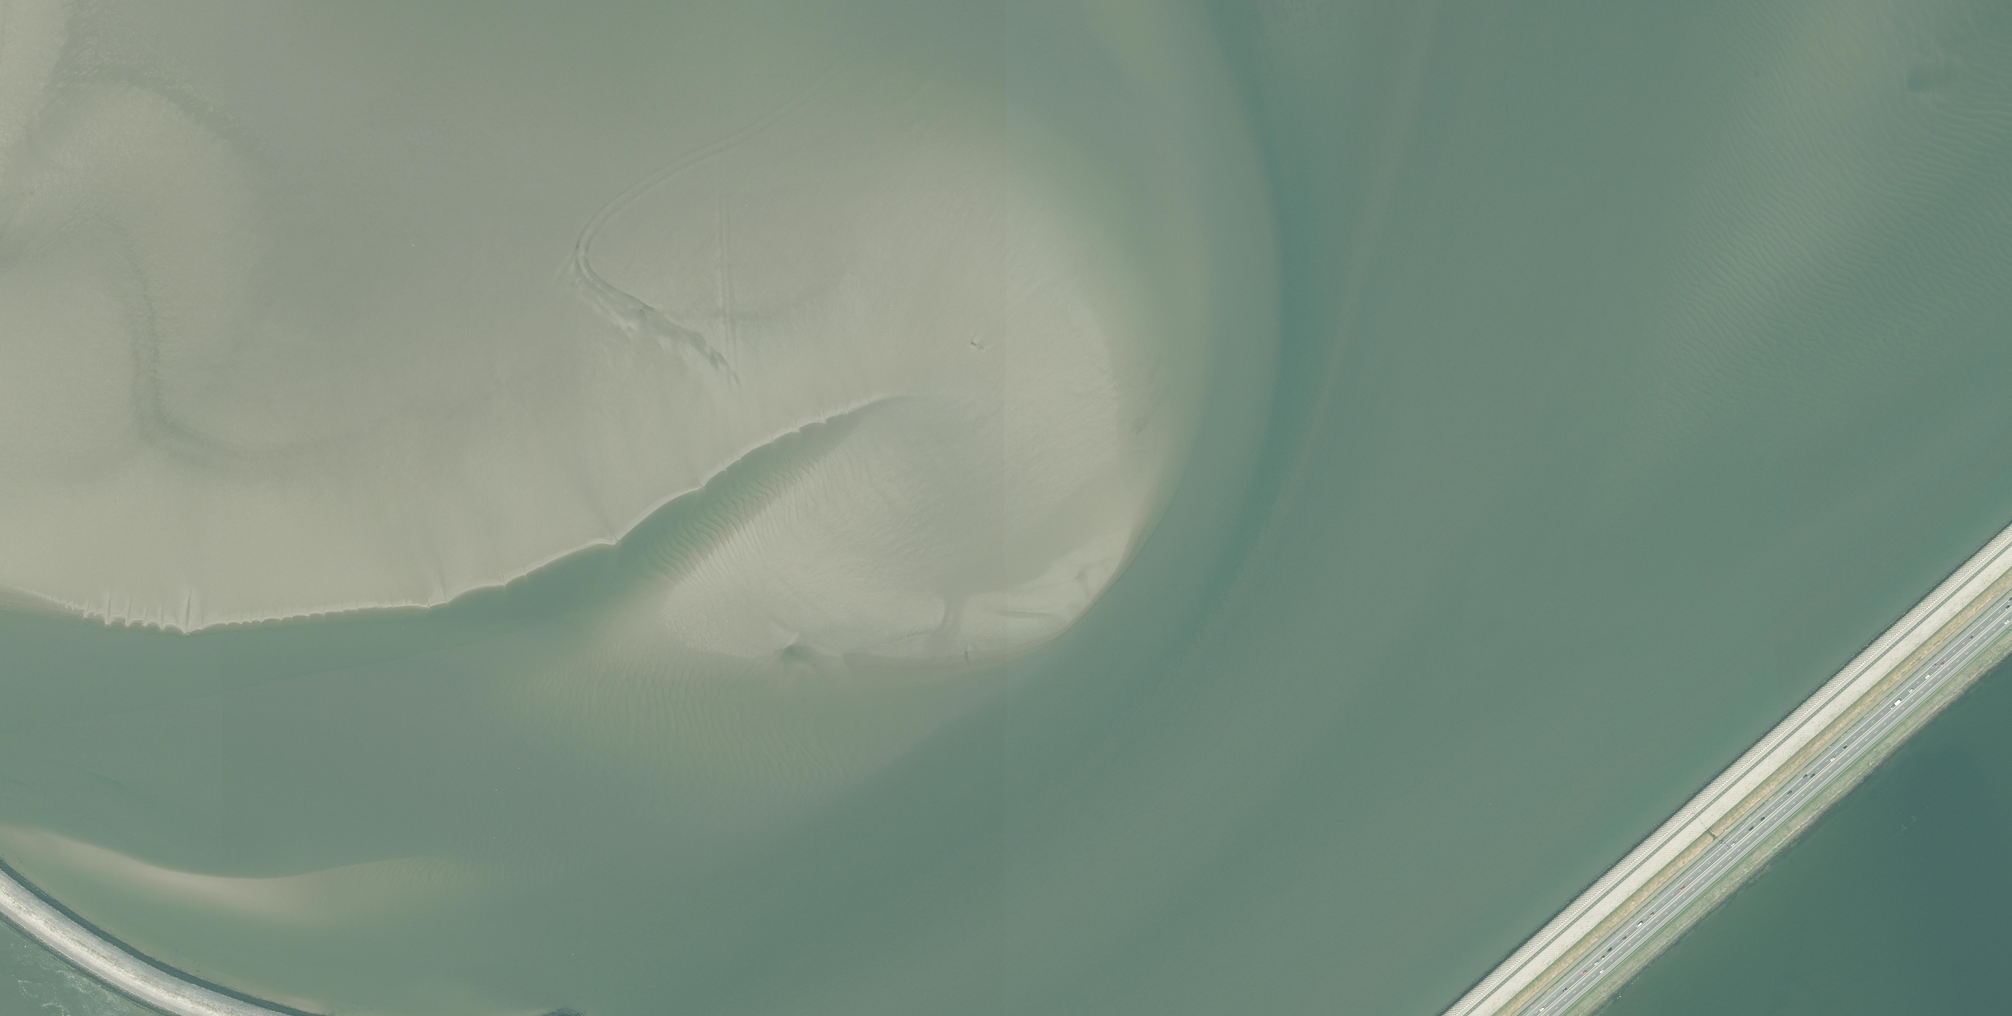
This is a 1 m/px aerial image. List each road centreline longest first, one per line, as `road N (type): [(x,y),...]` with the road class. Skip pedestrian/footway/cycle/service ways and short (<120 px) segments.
road 1 (motorway): [(2011,601),(1532,1015)]
road 2 (motorway): [(1548,1015),(2011,615)]

